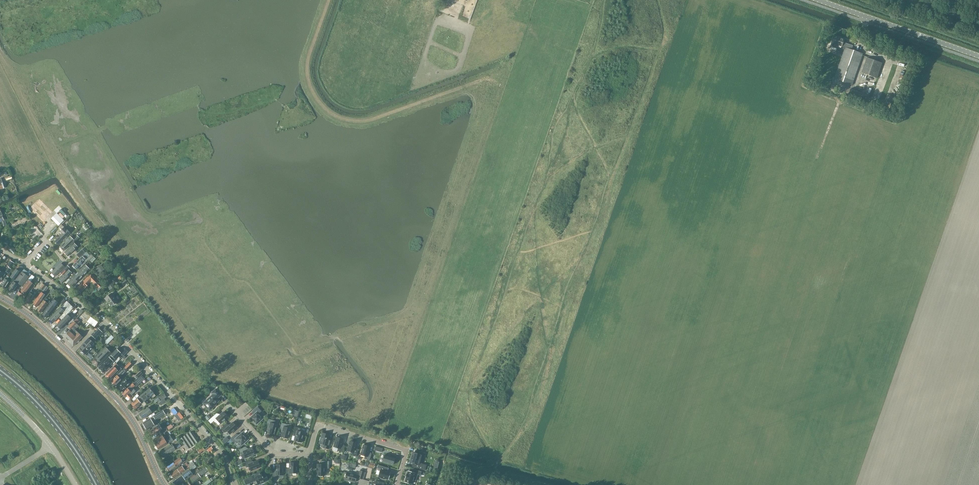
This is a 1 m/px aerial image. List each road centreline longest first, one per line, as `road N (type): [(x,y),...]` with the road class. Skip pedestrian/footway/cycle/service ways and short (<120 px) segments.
road 1 (residential): [(235,484),(222,454),(96,314),(0,249)]
road 2 (tertiary): [(165,484),(130,416),(0,298)]
road 3 (tertiary): [(978,56),(818,0)]
road 4 (residential): [(397,484),(407,452),(317,425),(308,455)]
road 5 (primary): [(96,484),(50,417),(0,370)]

